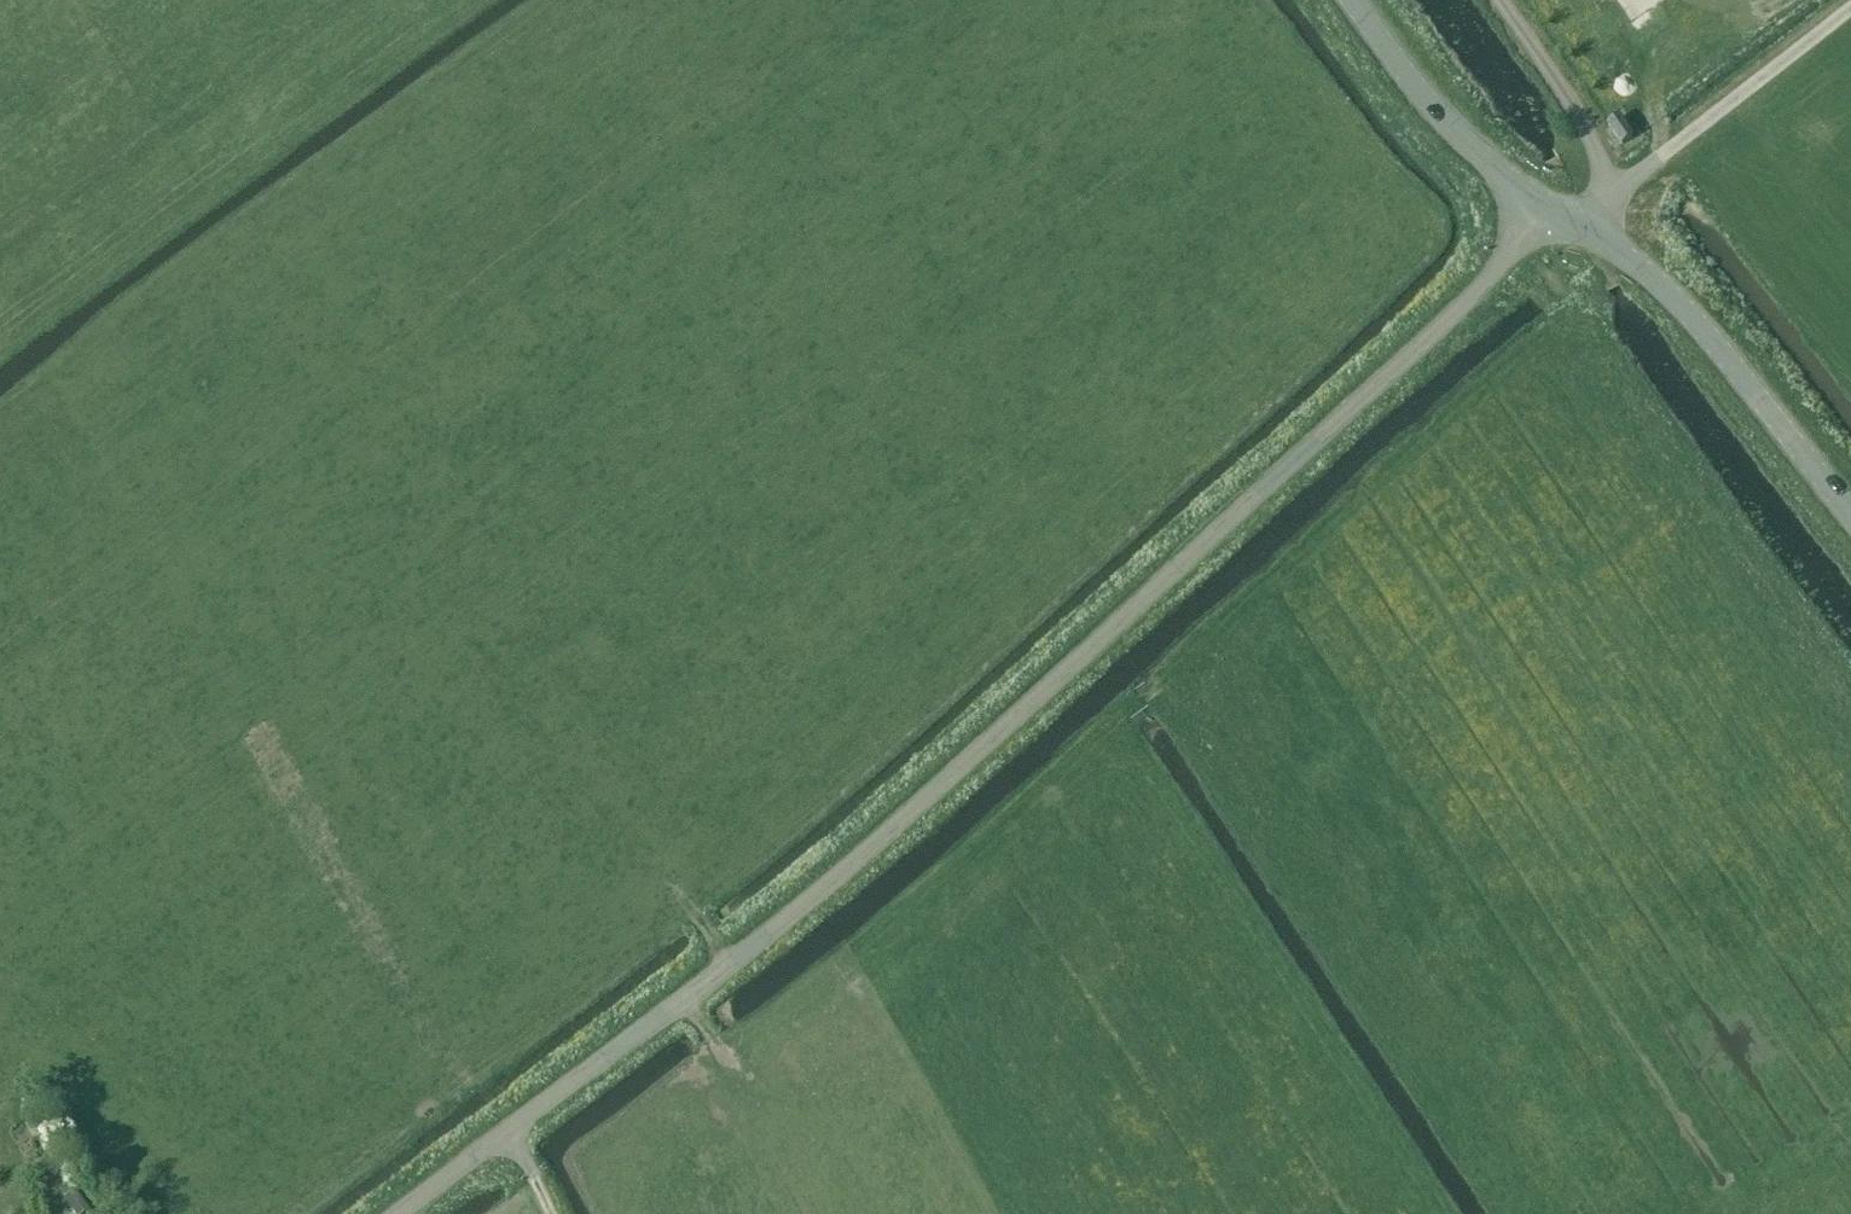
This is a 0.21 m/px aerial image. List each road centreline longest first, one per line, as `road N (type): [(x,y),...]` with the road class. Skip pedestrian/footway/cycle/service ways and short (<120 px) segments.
road 1 (unclassified): [(401,1213),(939,789),(1440,329),(1541,216)]
road 2 (tertiary): [(1850,524),(1681,307),(1576,221),(1541,216)]
road 3 (tertiary): [(1541,216),(1520,205),(1431,105),(1352,0)]

